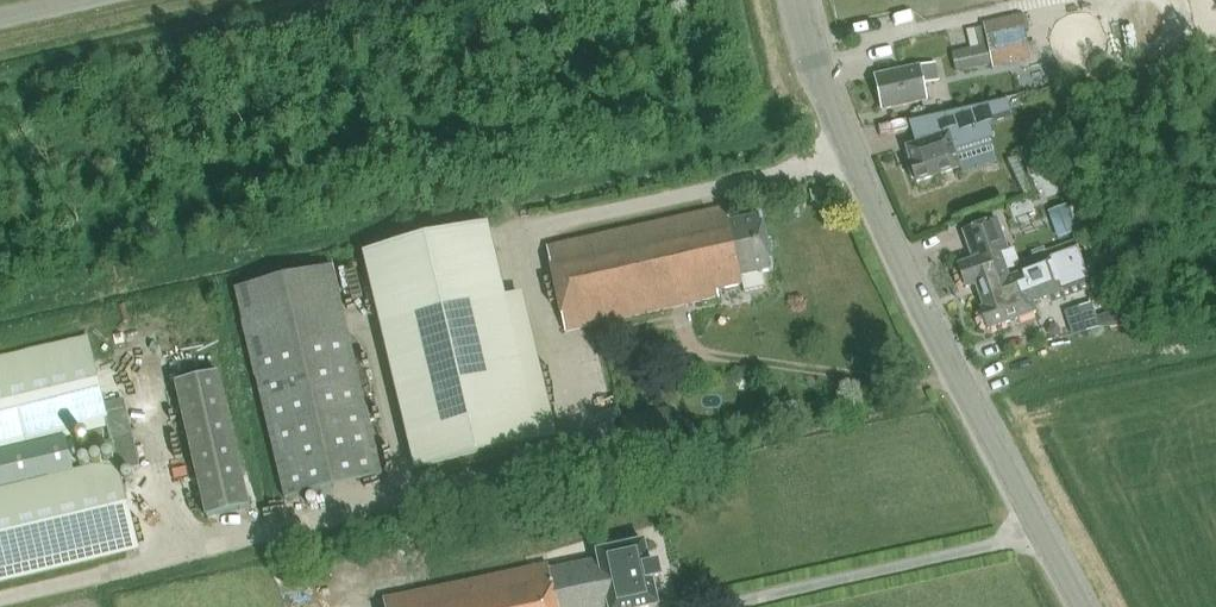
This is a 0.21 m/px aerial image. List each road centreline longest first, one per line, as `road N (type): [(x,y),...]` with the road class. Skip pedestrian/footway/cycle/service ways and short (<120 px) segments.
road 1 (tertiary): [(1084,606),(855,178),(799,0)]

